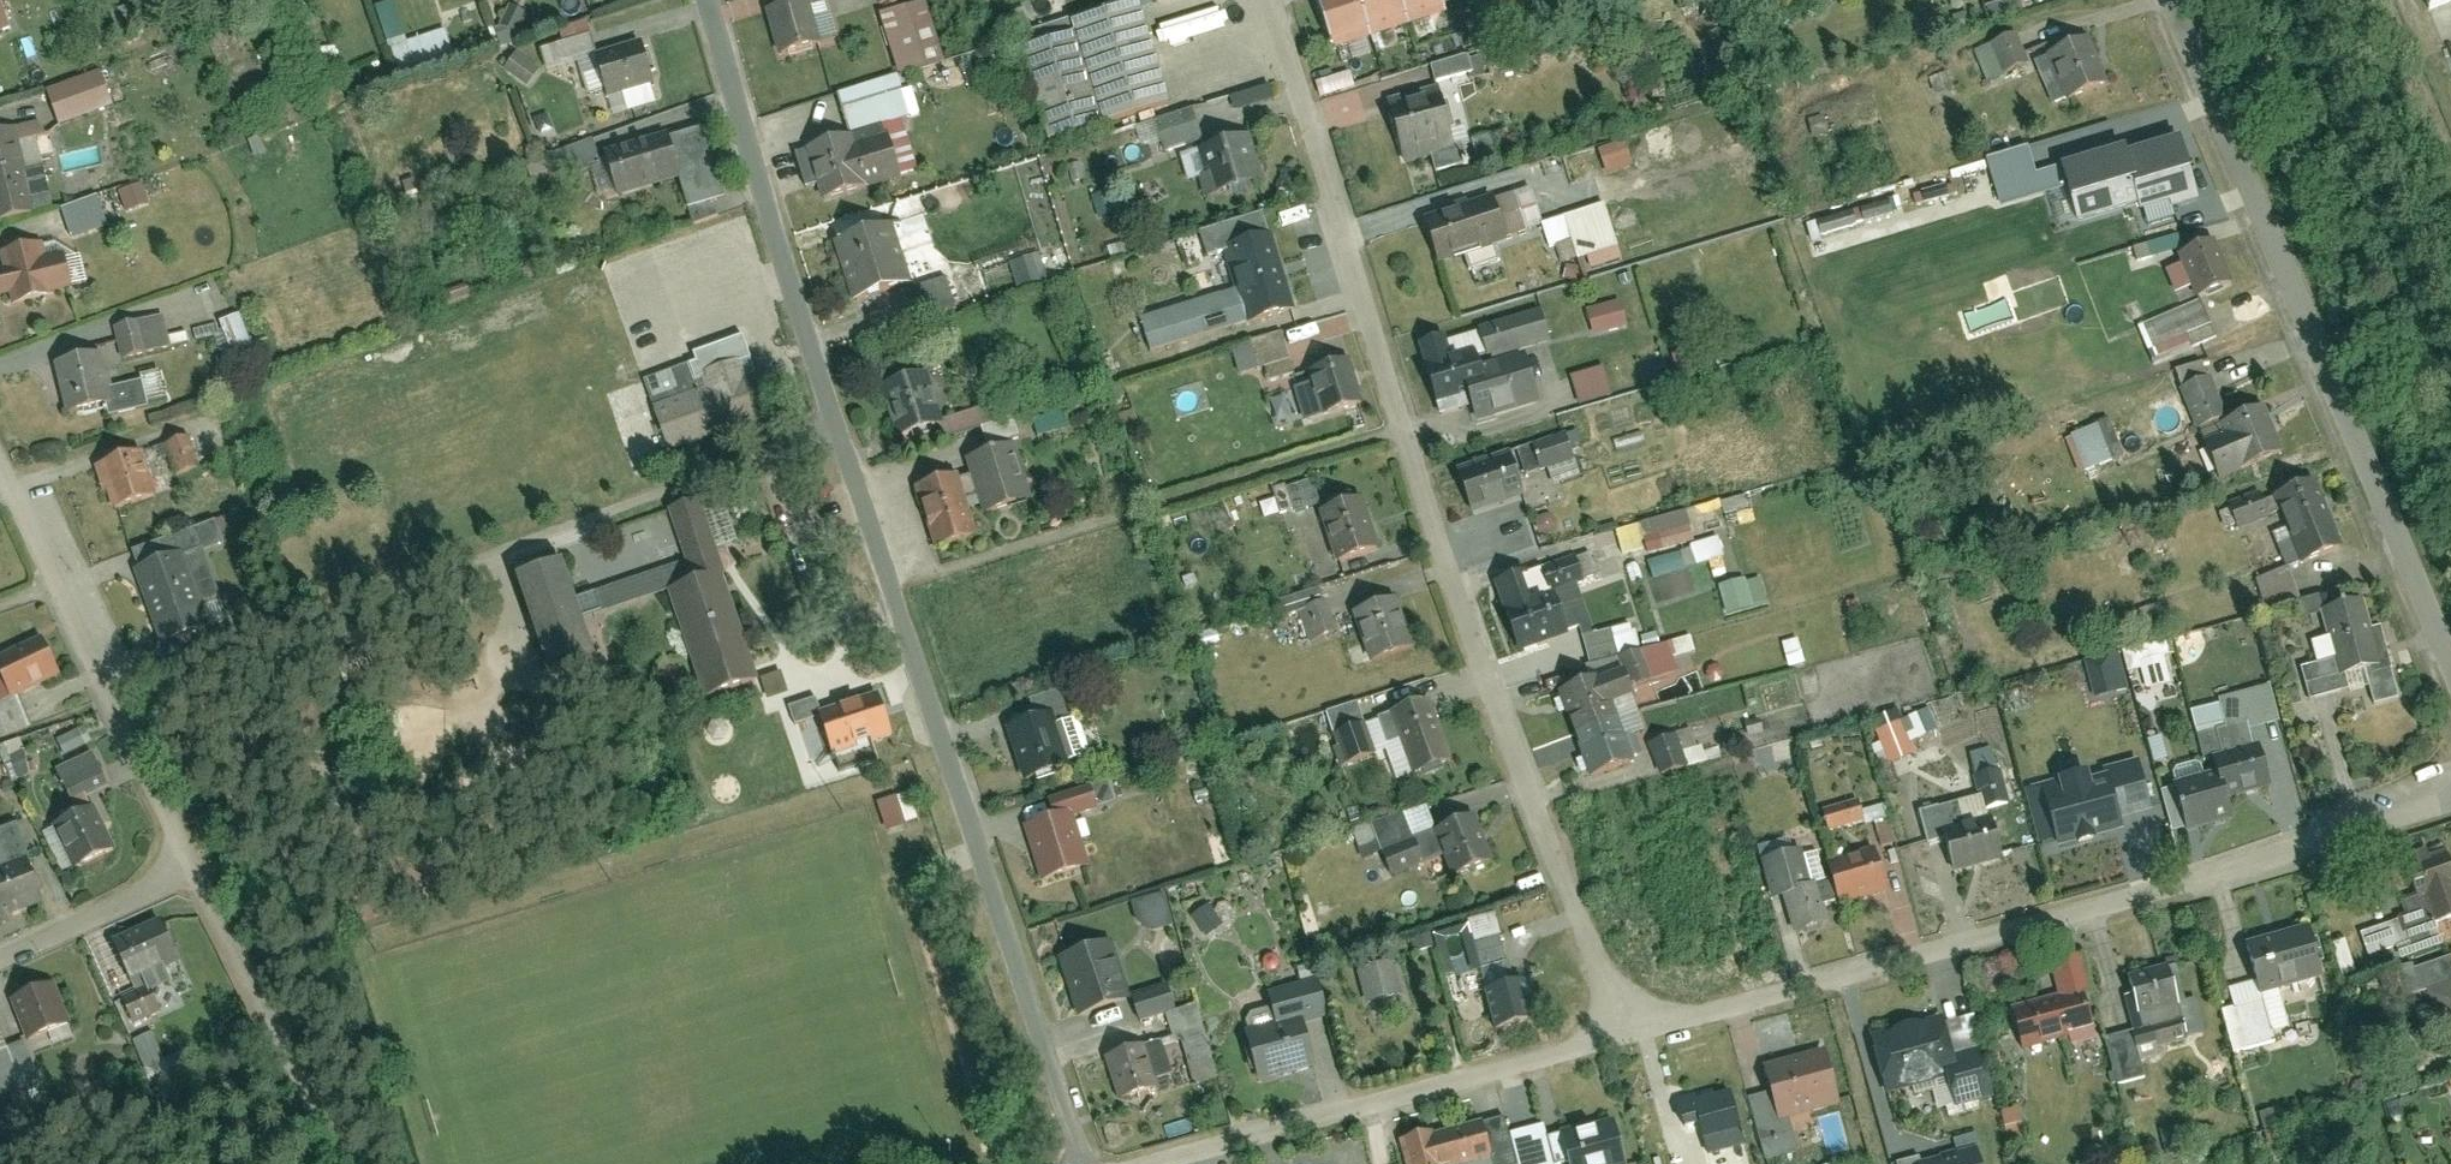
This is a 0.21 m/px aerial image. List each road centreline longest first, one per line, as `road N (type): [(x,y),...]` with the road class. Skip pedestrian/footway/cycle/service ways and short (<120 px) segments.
road 1 (residential): [(1082,1163),(833,427),(707,0)]
road 2 (residential): [(1620,1039),(1406,427),(1277,0)]
road 3 (residential): [(2450,800),(2135,898),(1620,1039)]
road 4 (residential): [(2450,657),(2174,0)]
road 5 (residential): [(1620,1039),(1160,1163)]
road 6 (residential): [(192,867),(0,467)]
road 7 (residential): [(346,1163),(192,867)]
road 8 (residential): [(0,953),(192,867)]

